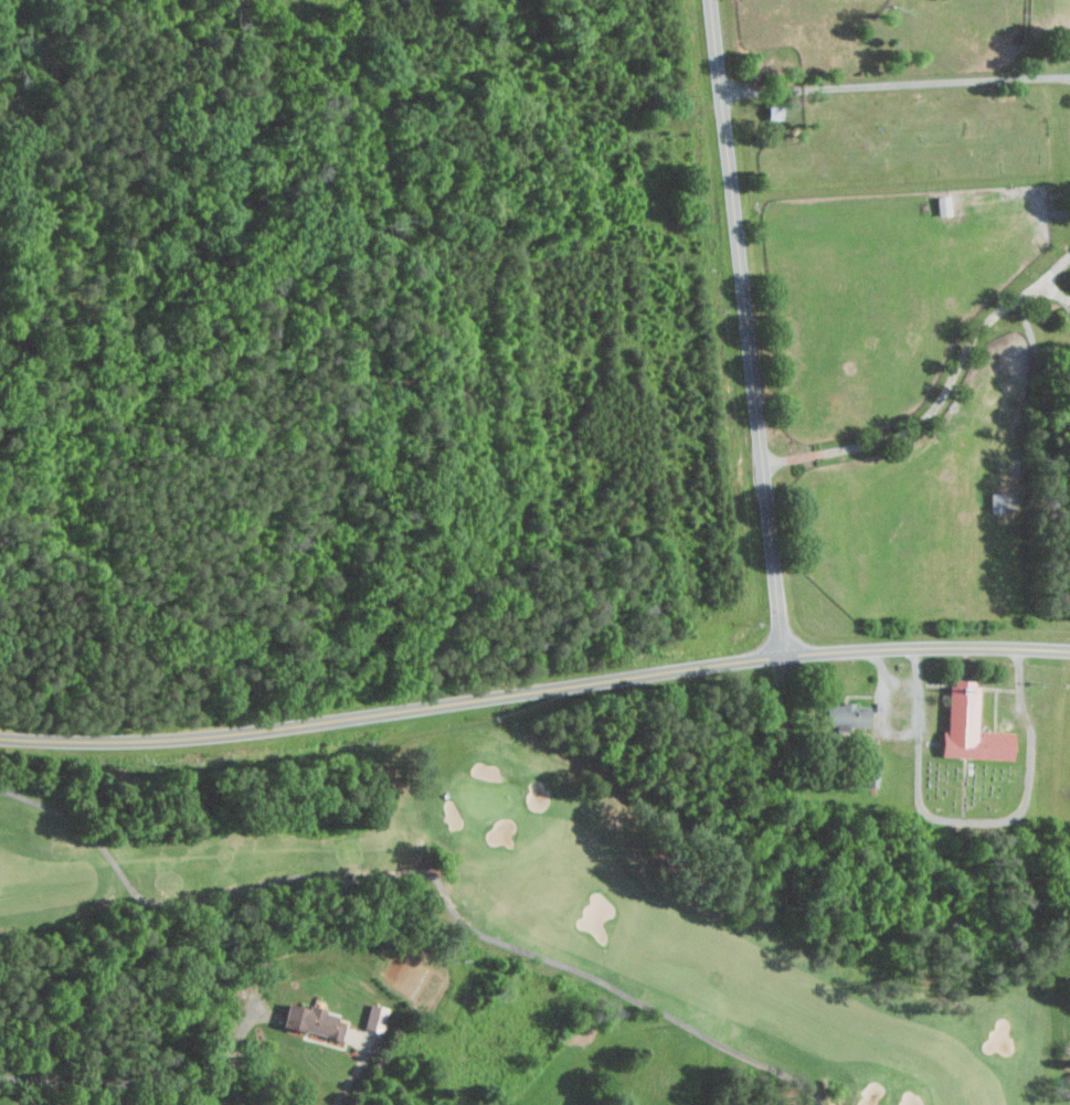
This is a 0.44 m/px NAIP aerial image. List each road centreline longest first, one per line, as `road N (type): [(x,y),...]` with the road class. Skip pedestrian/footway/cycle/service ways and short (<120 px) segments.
road 1 (tertiary): [(1069,650),(785,655),(255,732),(113,741),(0,736)]
road 2 (residential): [(785,655),(710,0)]
road 3 (residential): [(261,1104),(210,1082),(0,1074)]

